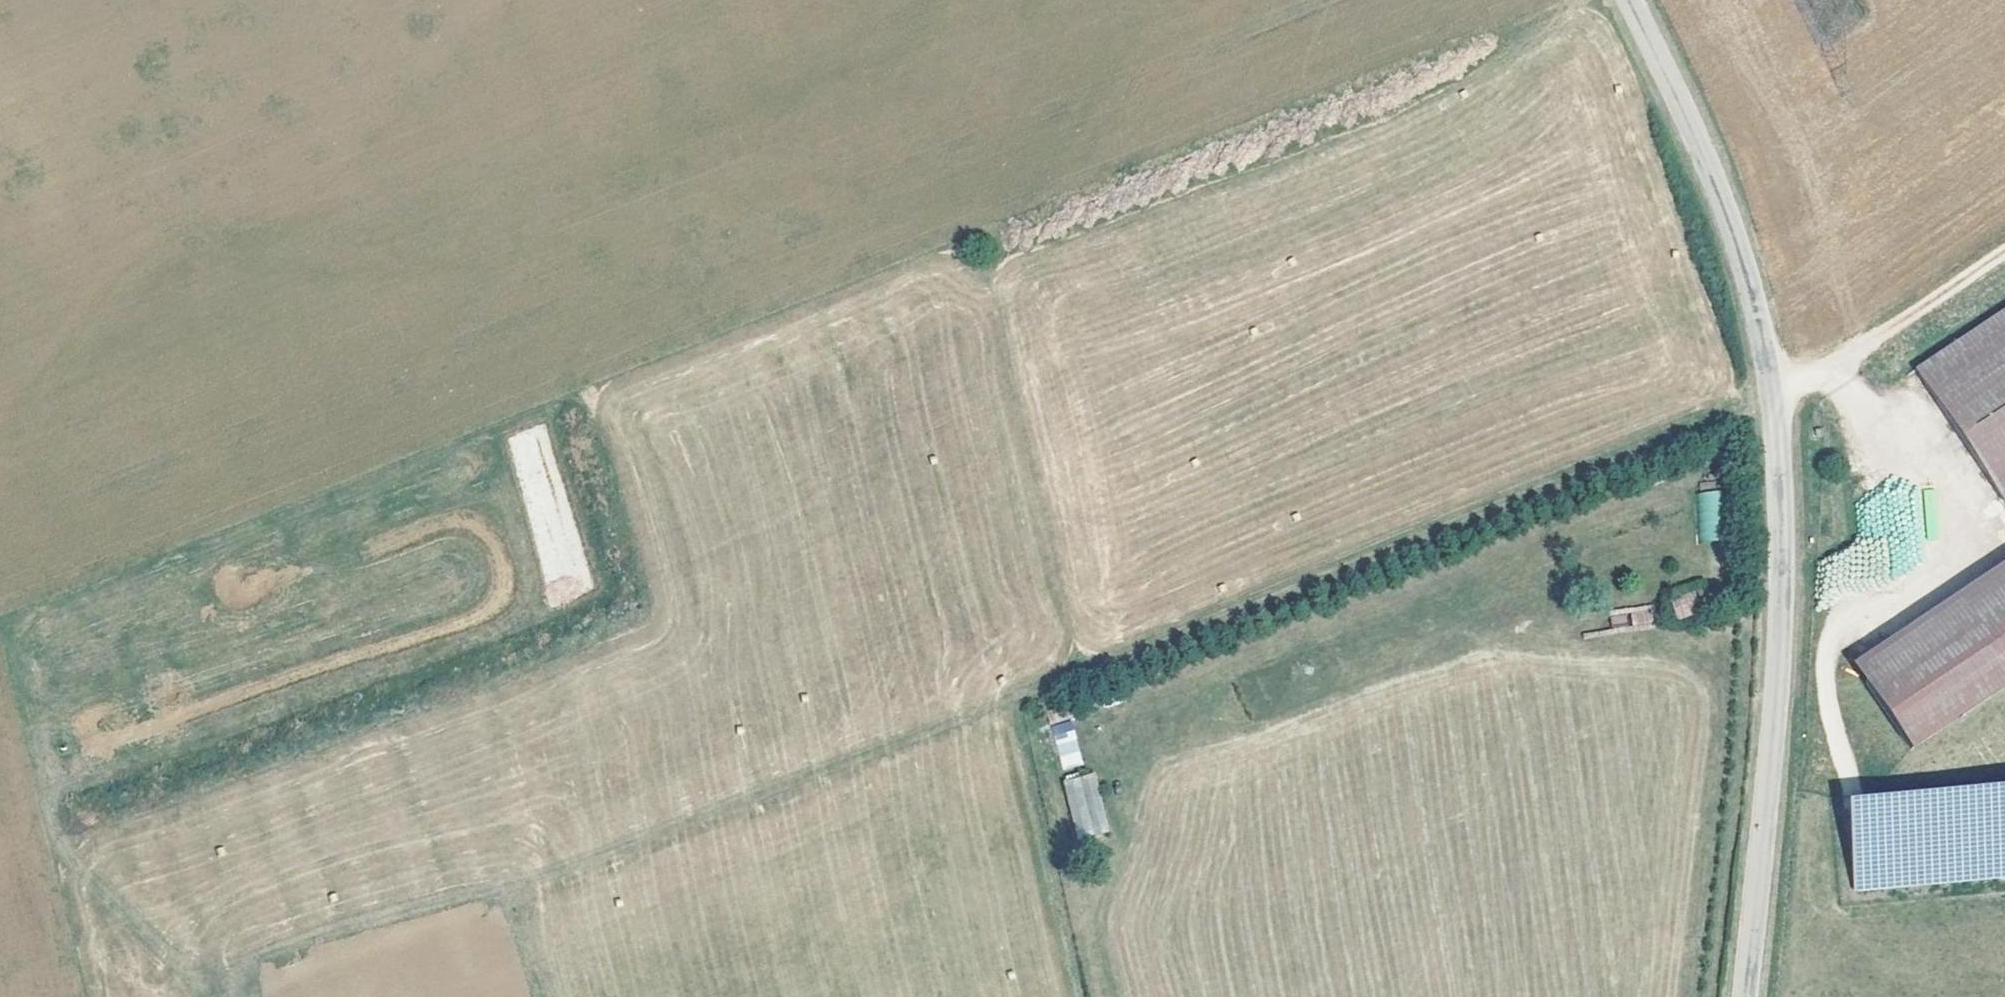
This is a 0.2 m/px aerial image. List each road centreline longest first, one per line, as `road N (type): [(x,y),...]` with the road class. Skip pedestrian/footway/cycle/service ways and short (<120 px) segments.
road 1 (unclassified): [(1628,0),(1725,218),(1770,384),(1785,486),(1783,643),(1744,996)]

